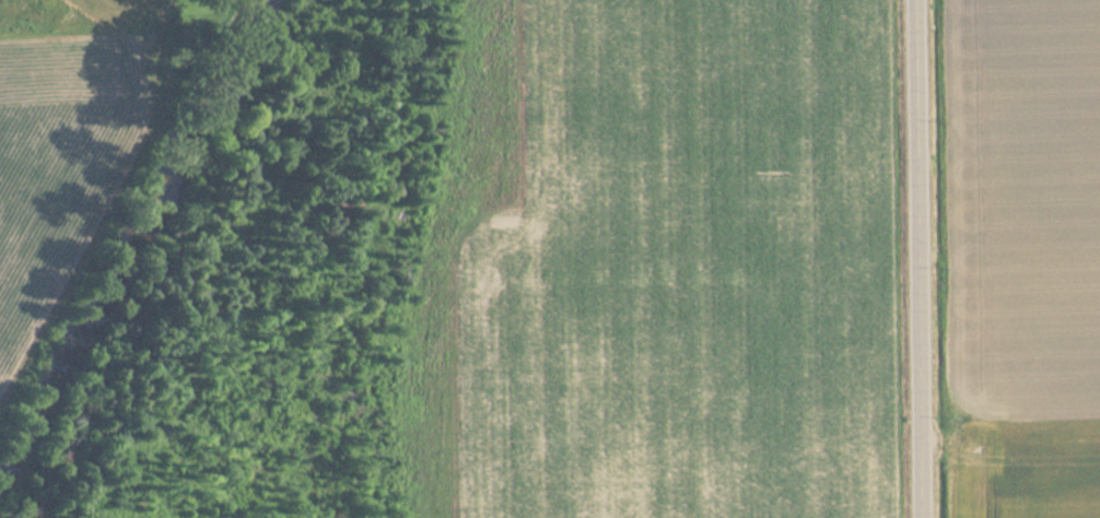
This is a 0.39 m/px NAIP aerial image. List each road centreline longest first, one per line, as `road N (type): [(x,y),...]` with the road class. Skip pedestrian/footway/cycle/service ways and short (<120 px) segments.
road 1 (secondary): [(916,0),(924,517)]

